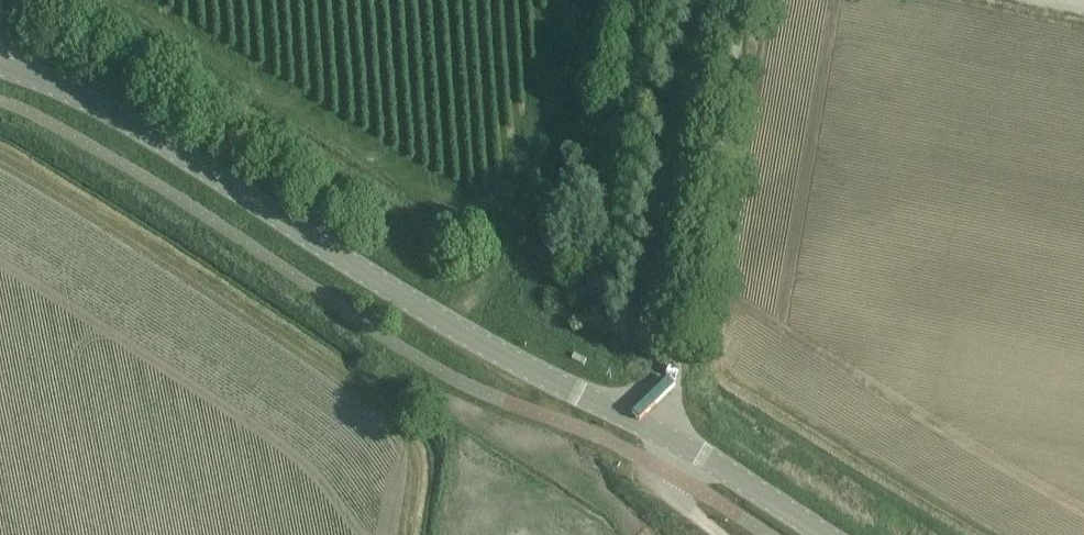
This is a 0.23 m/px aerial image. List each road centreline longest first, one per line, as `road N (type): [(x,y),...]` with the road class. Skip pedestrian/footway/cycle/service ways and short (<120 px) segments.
road 1 (secondary): [(826,534),(729,473),(447,325),(147,135),(0,66)]
road 2 (track): [(447,325),(507,277),(525,250),(577,0)]

